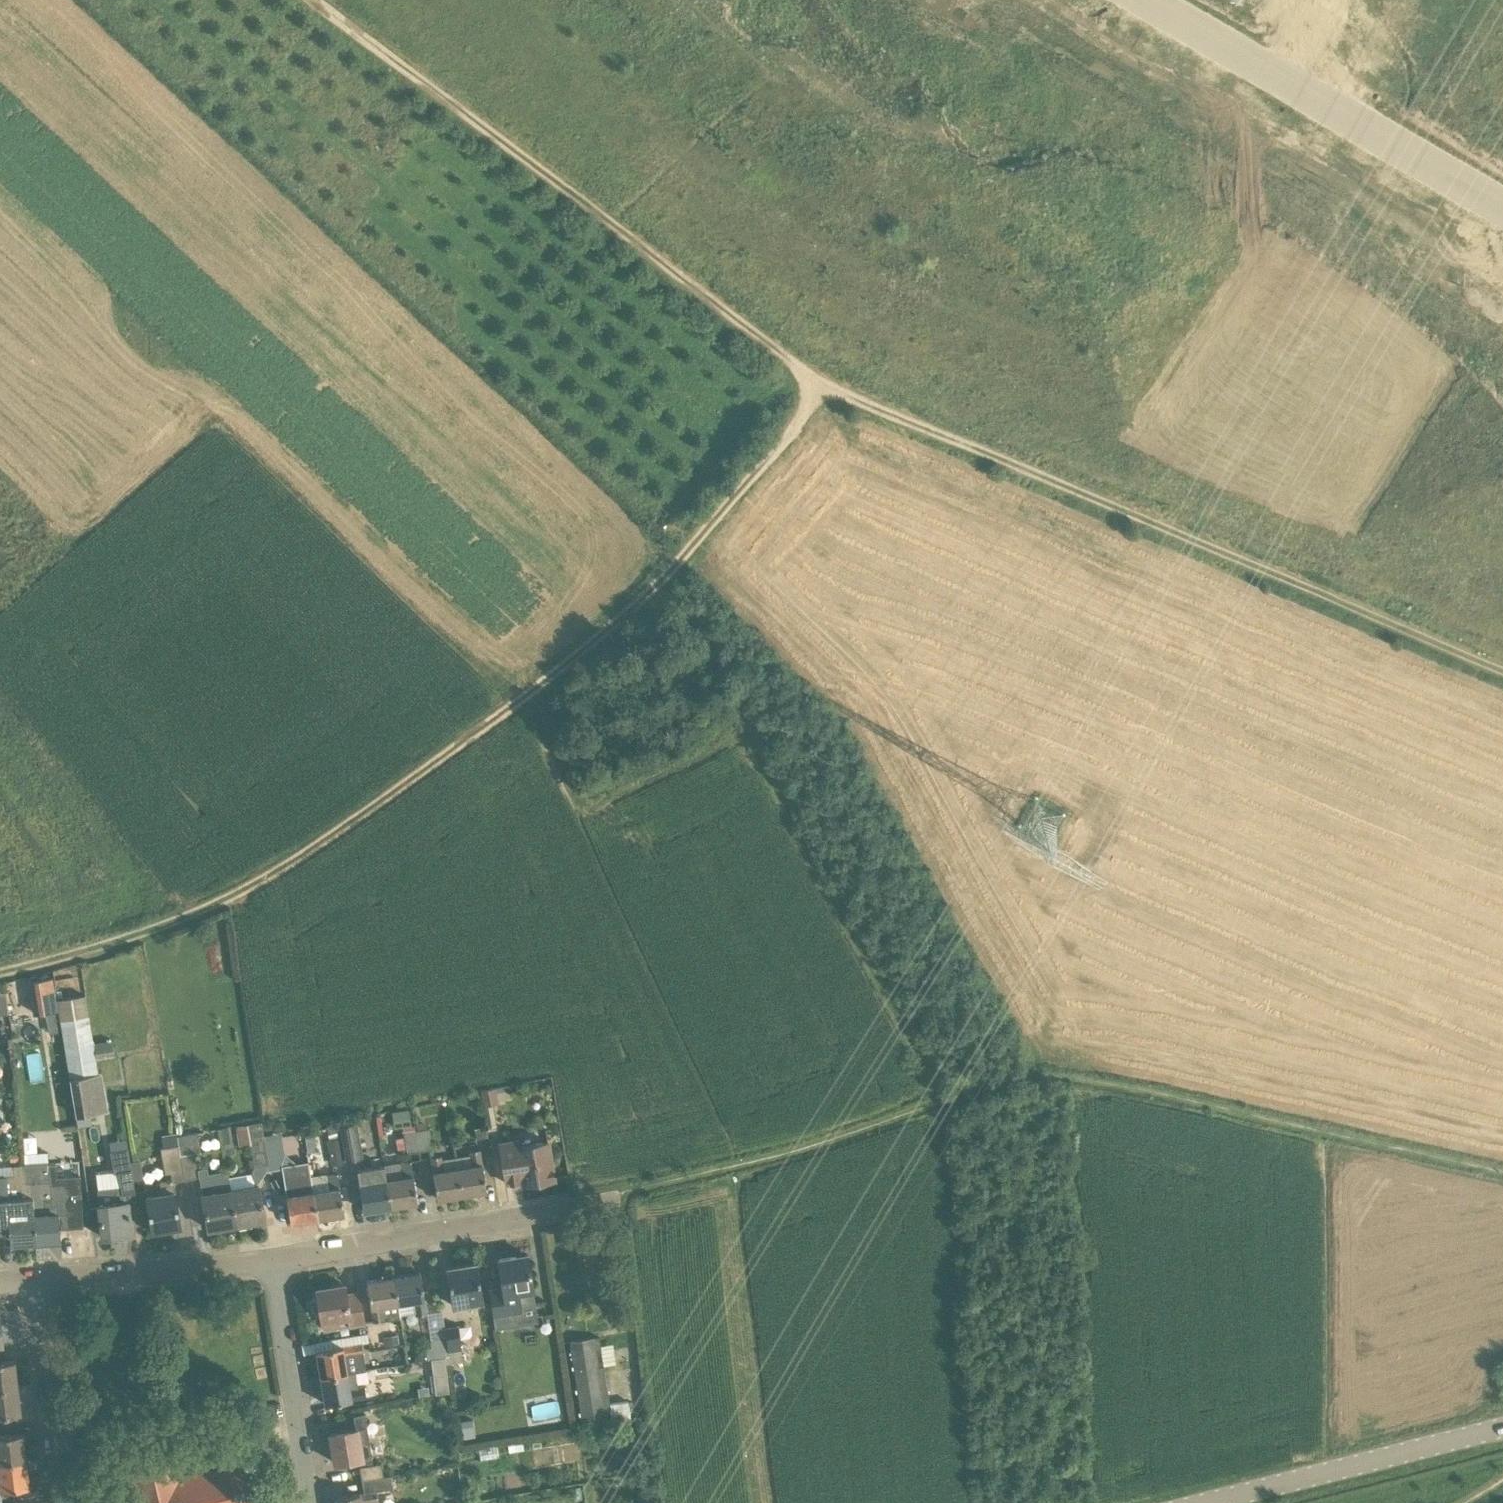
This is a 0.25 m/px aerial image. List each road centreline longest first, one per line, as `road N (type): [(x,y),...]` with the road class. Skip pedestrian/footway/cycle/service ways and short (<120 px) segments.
road 1 (track): [(661,579),(532,694),(234,900),(0,965)]
road 2 (track): [(1502,663),(823,385)]
road 3 (track): [(823,385),(313,0)]
road 4 (residential): [(275,1261),(618,1196)]
road 5 (tertiary): [(1203,1502),(1502,1426)]
road 6 (residential): [(17,1280),(275,1261)]
road 7 (track): [(823,385),(661,579)]
road 8 (residential): [(310,1502),(275,1261)]
road 9 (residential): [(61,1500),(17,1280)]

